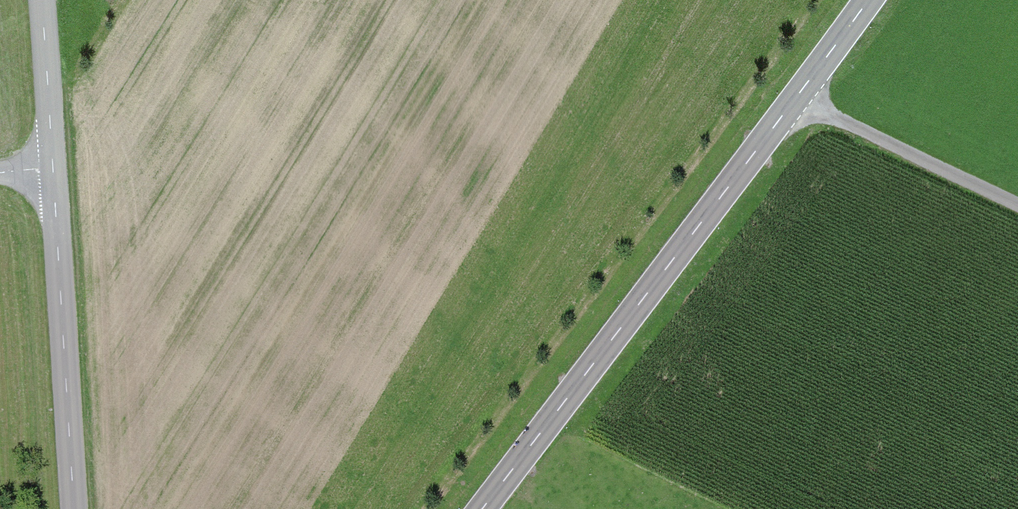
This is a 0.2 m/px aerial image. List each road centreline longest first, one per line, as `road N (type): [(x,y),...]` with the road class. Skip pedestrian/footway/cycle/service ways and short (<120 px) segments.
road 1 (primary): [(867,0),(481,508)]
road 2 (tertiary): [(74,508),(52,167)]
road 3 (track): [(795,100),(1017,204)]
road 4 (tertiary): [(52,167),(41,0)]

